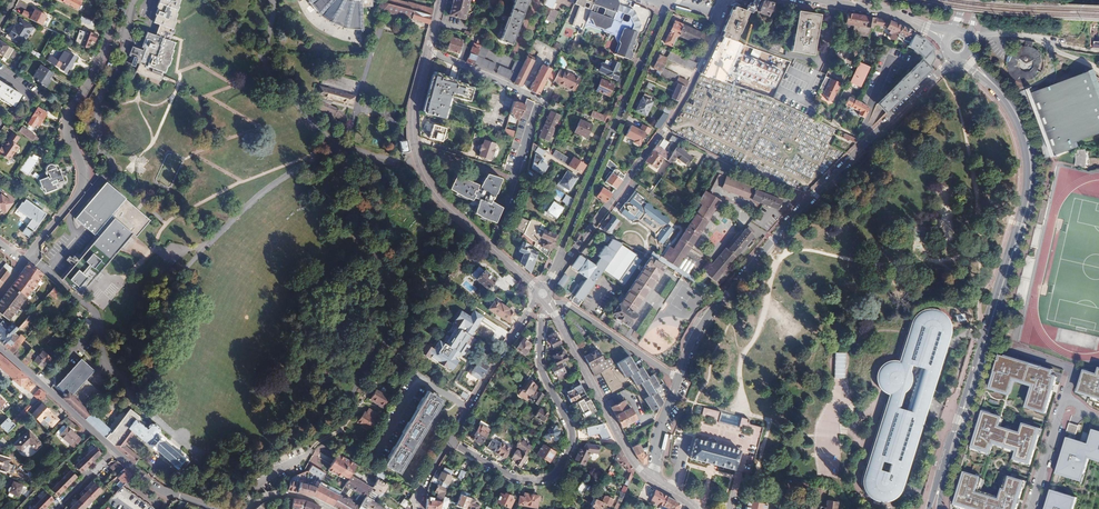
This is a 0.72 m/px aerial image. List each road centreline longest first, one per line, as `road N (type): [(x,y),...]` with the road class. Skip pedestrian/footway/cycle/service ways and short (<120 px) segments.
road 1 (unclassified): [(979,72),(1017,117),(1030,181),(938,493)]
road 2 (residential): [(549,307),(539,359),(573,432),(552,477),(511,476),(449,441)]
road 3 (residential): [(25,261),(84,180),(68,119),(99,70),(117,0)]
road 4 (residential): [(568,259),(685,96),(719,12)]
road 5 (residential): [(668,4),(559,254)]
road 6 (secondary): [(524,278),(423,173),(413,113),(427,49)]
road 7 (residential): [(679,379),(702,325),(807,201)]
road 8 (residential): [(807,201),(951,59)]
road 9 (secondary): [(555,315),(628,454),(651,479)]
road 10 (tertiary): [(537,299),(449,441)]
road 11 (unclassified): [(947,41),(899,19),(798,0)]
road 12 (unclassified): [(114,452),(0,349)]
road 13 (residential): [(679,379),(568,305),(553,305)]
road 14 (residential): [(427,49),(541,101)]

